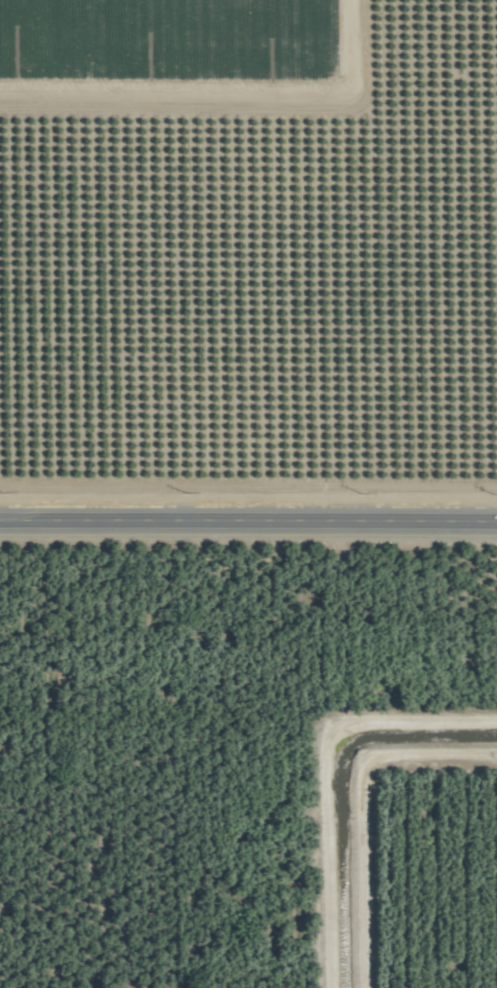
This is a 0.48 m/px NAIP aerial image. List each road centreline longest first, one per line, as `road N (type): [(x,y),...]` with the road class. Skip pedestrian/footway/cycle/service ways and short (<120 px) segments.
road 1 (primary): [(496,521),(0,521)]

